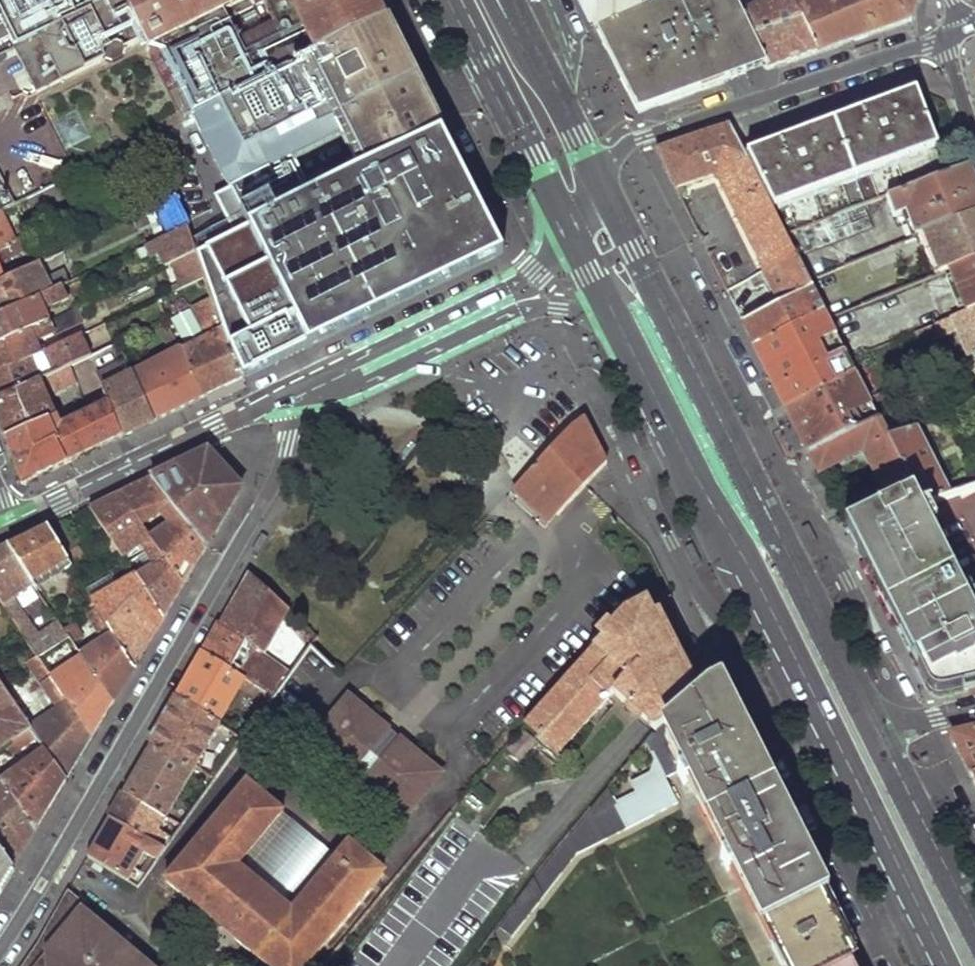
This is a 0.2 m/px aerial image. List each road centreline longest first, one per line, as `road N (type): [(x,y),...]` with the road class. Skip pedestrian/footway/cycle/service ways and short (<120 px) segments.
road 1 (primary): [(613,330),(939,965)]
road 2 (tertiary): [(0,950),(249,530),(279,475),(300,403)]
road 3 (primary): [(878,740),(684,372),(602,188)]
road 4 (residential): [(602,188),(621,150),(644,137),(950,37)]
road 5 (tertiary): [(8,519),(213,426),(300,403)]
road 6 (primary): [(454,0),(573,252)]
road 7 (tertiary): [(300,403),(506,314)]
road 8 (primary): [(974,938),(878,740)]
road 9 (primary): [(584,150),(527,30)]

